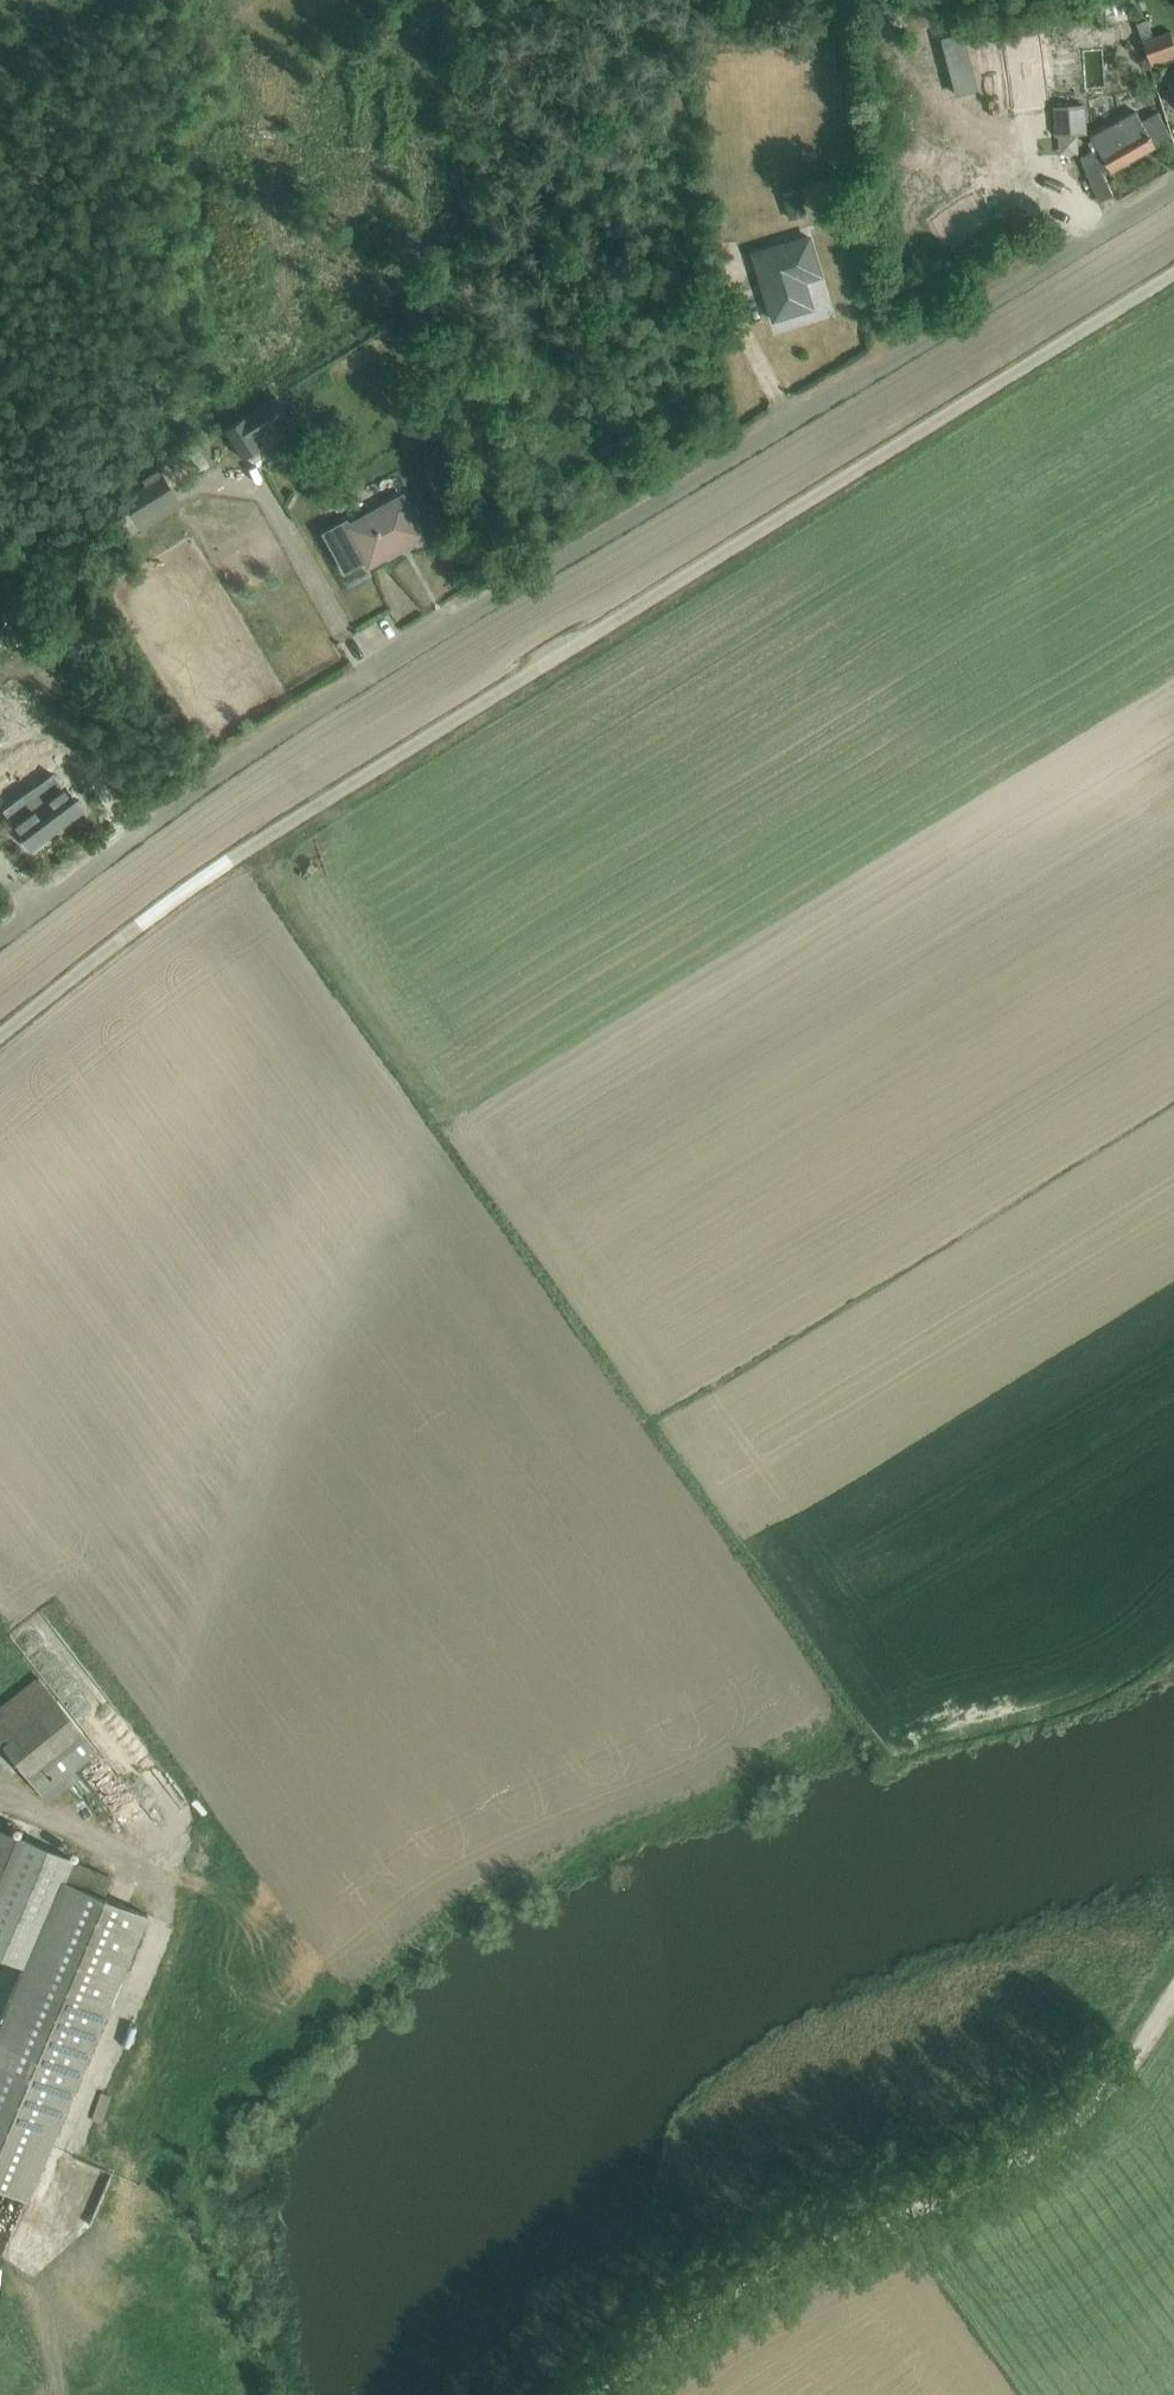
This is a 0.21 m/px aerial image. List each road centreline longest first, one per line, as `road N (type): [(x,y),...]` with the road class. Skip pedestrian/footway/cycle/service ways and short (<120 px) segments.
road 1 (unclassified): [(0,1042),(181,896),(1173,275)]
road 2 (unclassified): [(0,939),(238,759),(505,584),(1173,187)]
road 3 (residential): [(608,2394),(749,2287),(931,2212),(1073,2136),(1145,2053),(1173,2005)]
road 4 (track): [(505,584),(484,547),(439,0)]

